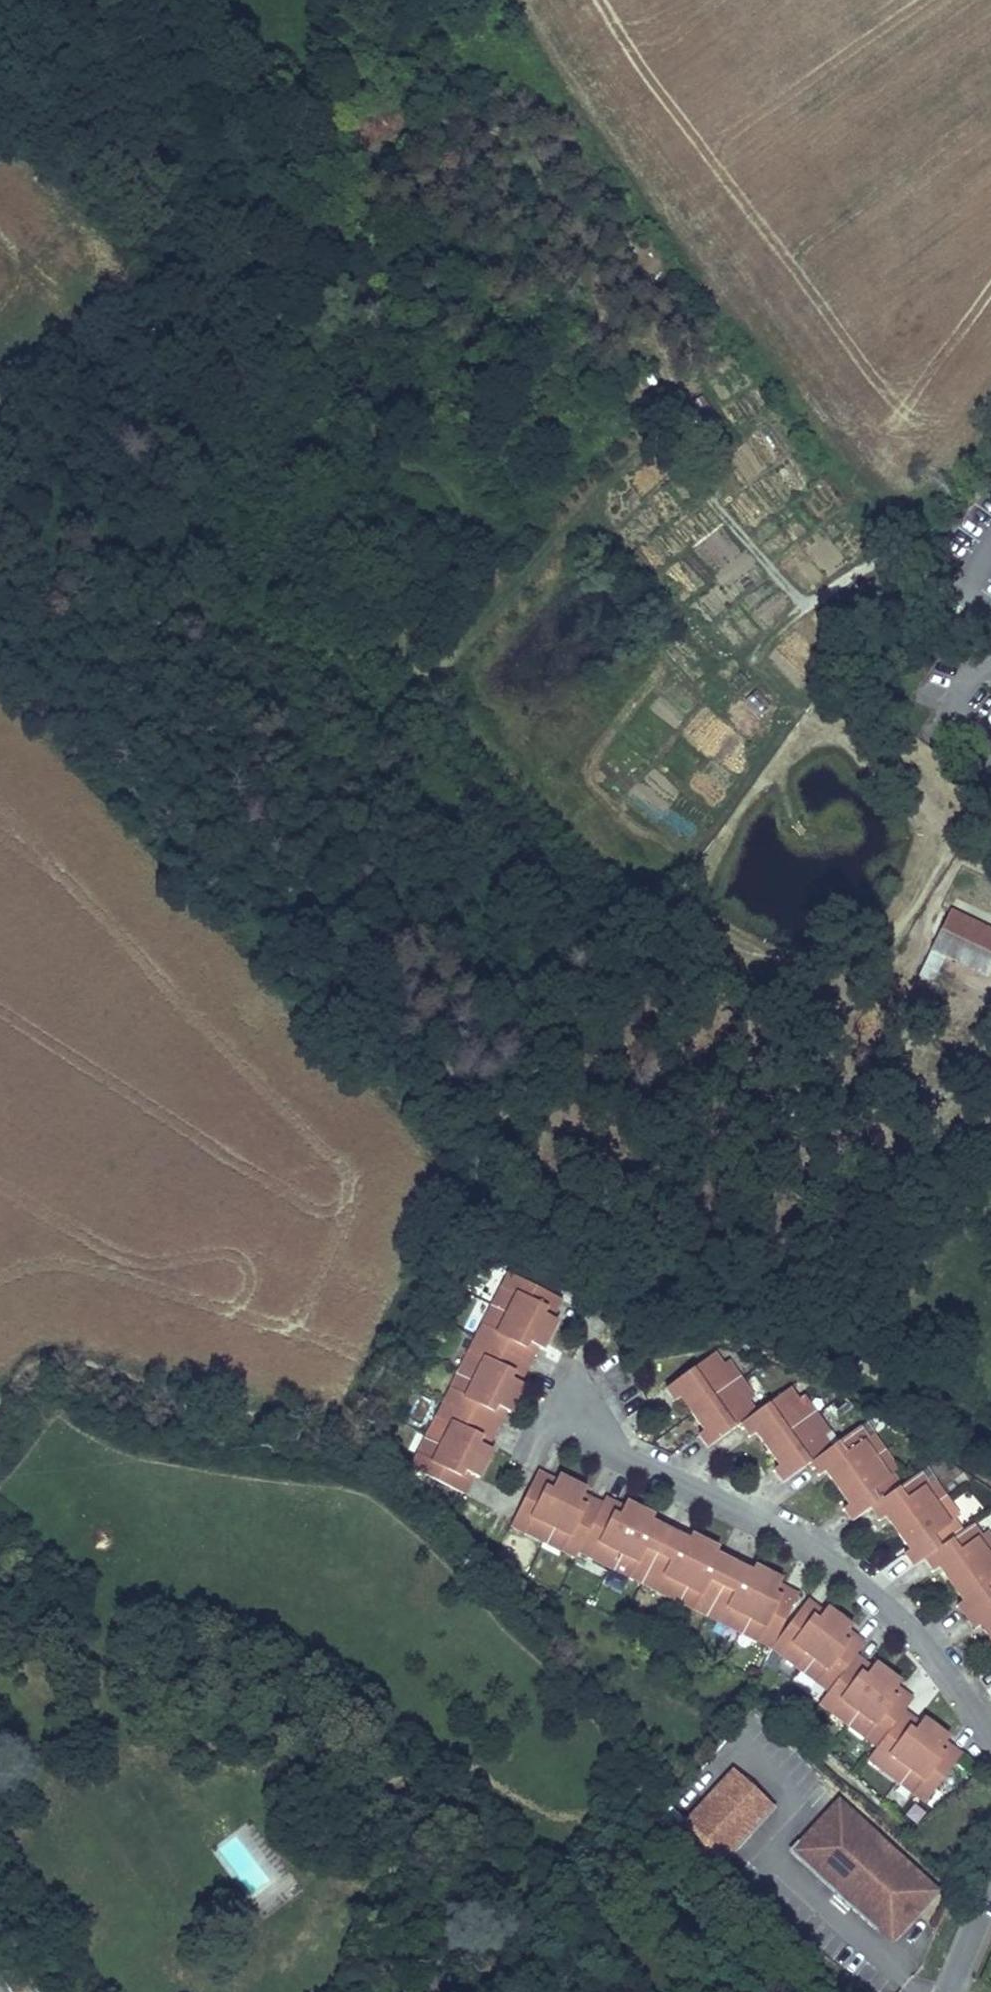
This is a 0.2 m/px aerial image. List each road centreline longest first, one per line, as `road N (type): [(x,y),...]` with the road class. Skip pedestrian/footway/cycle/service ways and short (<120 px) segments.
road 1 (track): [(905,550),(498,0)]
road 2 (residential): [(990,1743),(936,1661),(855,1581),(788,1537),(623,1460),(554,1402)]
road 3 (track): [(754,657),(862,557),(905,550),(990,607)]

